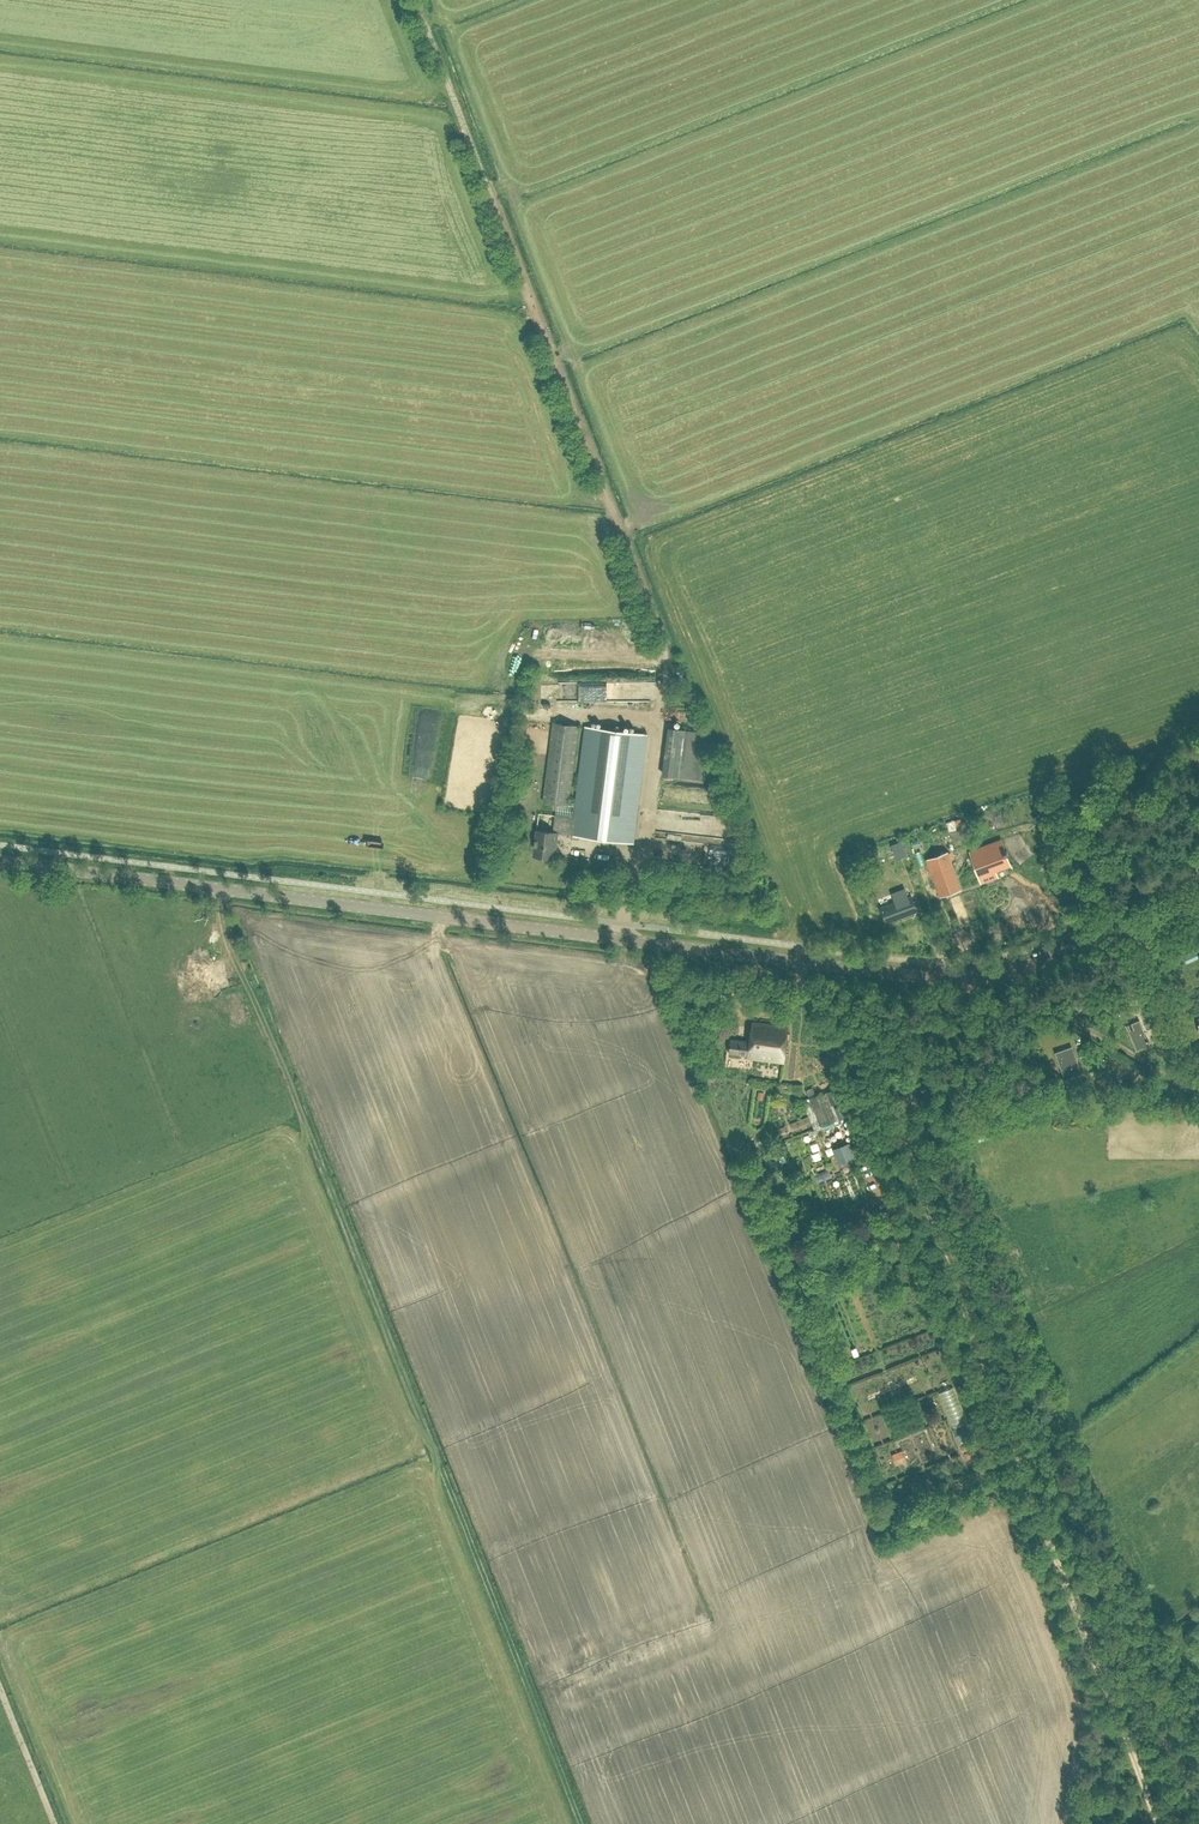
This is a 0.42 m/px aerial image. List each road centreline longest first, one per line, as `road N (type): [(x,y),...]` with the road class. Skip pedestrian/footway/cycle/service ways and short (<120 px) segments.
road 1 (tertiary): [(1198,902),(1007,971),(933,978),(0,860)]
road 2 (track): [(1114,1704),(908,1141),(911,1086),(961,998),(963,962)]
road 3 (track): [(656,707),(667,661),(655,613),(416,0)]
road 4 (track): [(0,1690),(53,1823)]
road 5 (track): [(1161,1823),(1114,1704)]

